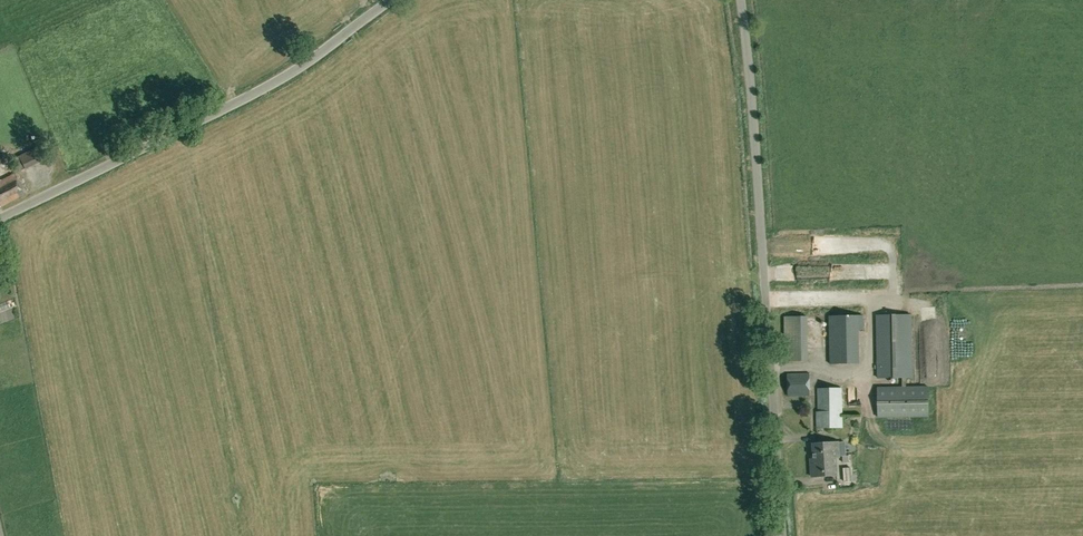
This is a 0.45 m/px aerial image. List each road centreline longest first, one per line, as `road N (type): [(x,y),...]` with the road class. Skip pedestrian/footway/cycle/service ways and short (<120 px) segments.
road 1 (unclassified): [(785,535),(741,0)]
road 2 (unclassified): [(0,217),(281,78),(390,0)]

